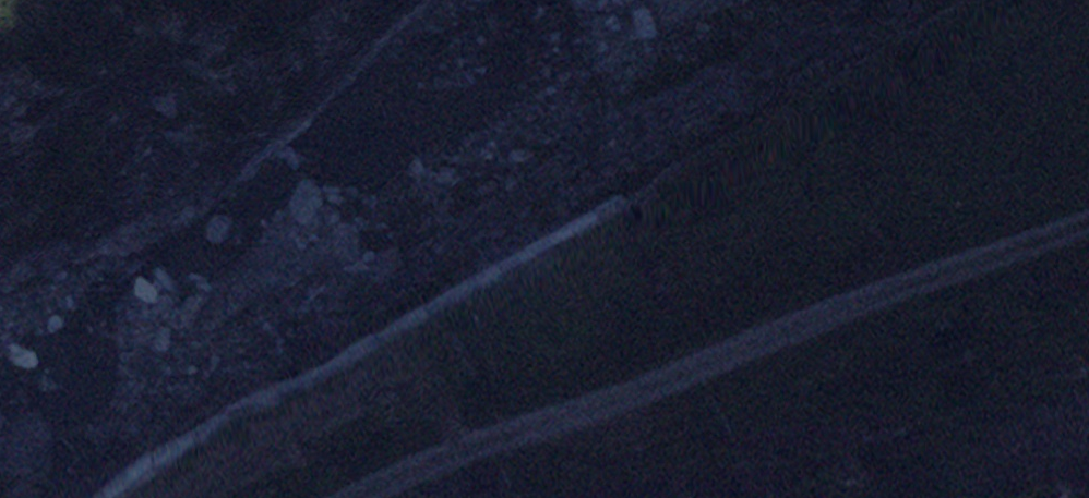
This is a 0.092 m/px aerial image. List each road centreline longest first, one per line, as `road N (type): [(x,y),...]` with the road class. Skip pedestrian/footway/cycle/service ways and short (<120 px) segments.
road 1 (primary): [(203,497),(298,434),(837,139),(1065,0)]
road 2 (track): [(1088,203),(361,497)]

